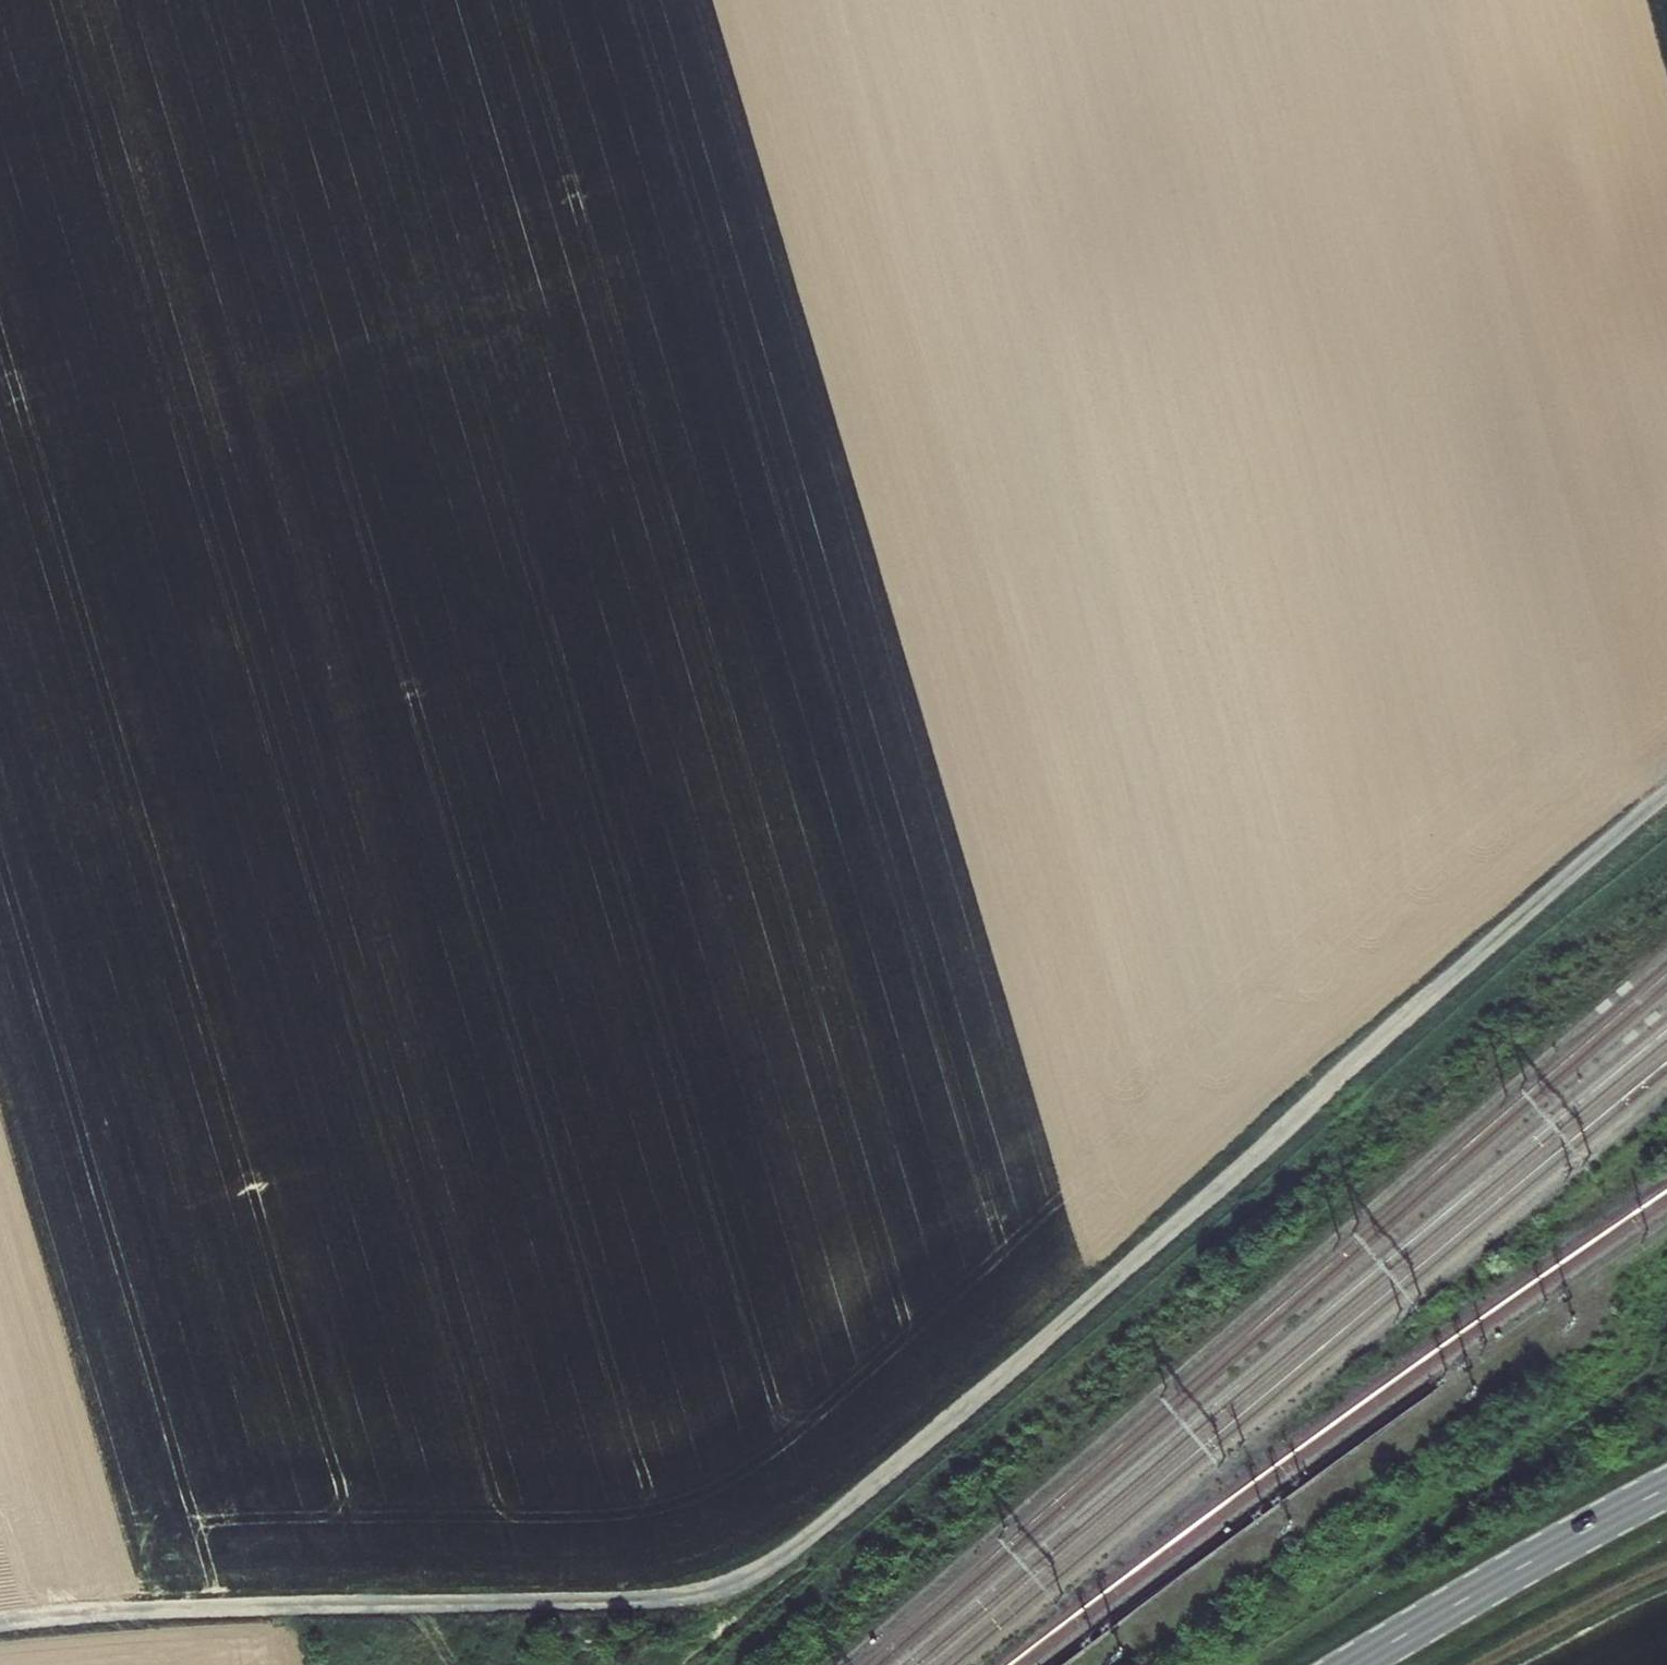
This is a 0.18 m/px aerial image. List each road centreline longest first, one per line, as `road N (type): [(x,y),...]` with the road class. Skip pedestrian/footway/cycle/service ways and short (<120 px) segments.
road 1 (track): [(0,1624),(178,1610),(675,1602),(762,1575),(993,1385),(1666,793)]
road 2 (secondary): [(1353,1664),(1666,1486)]

